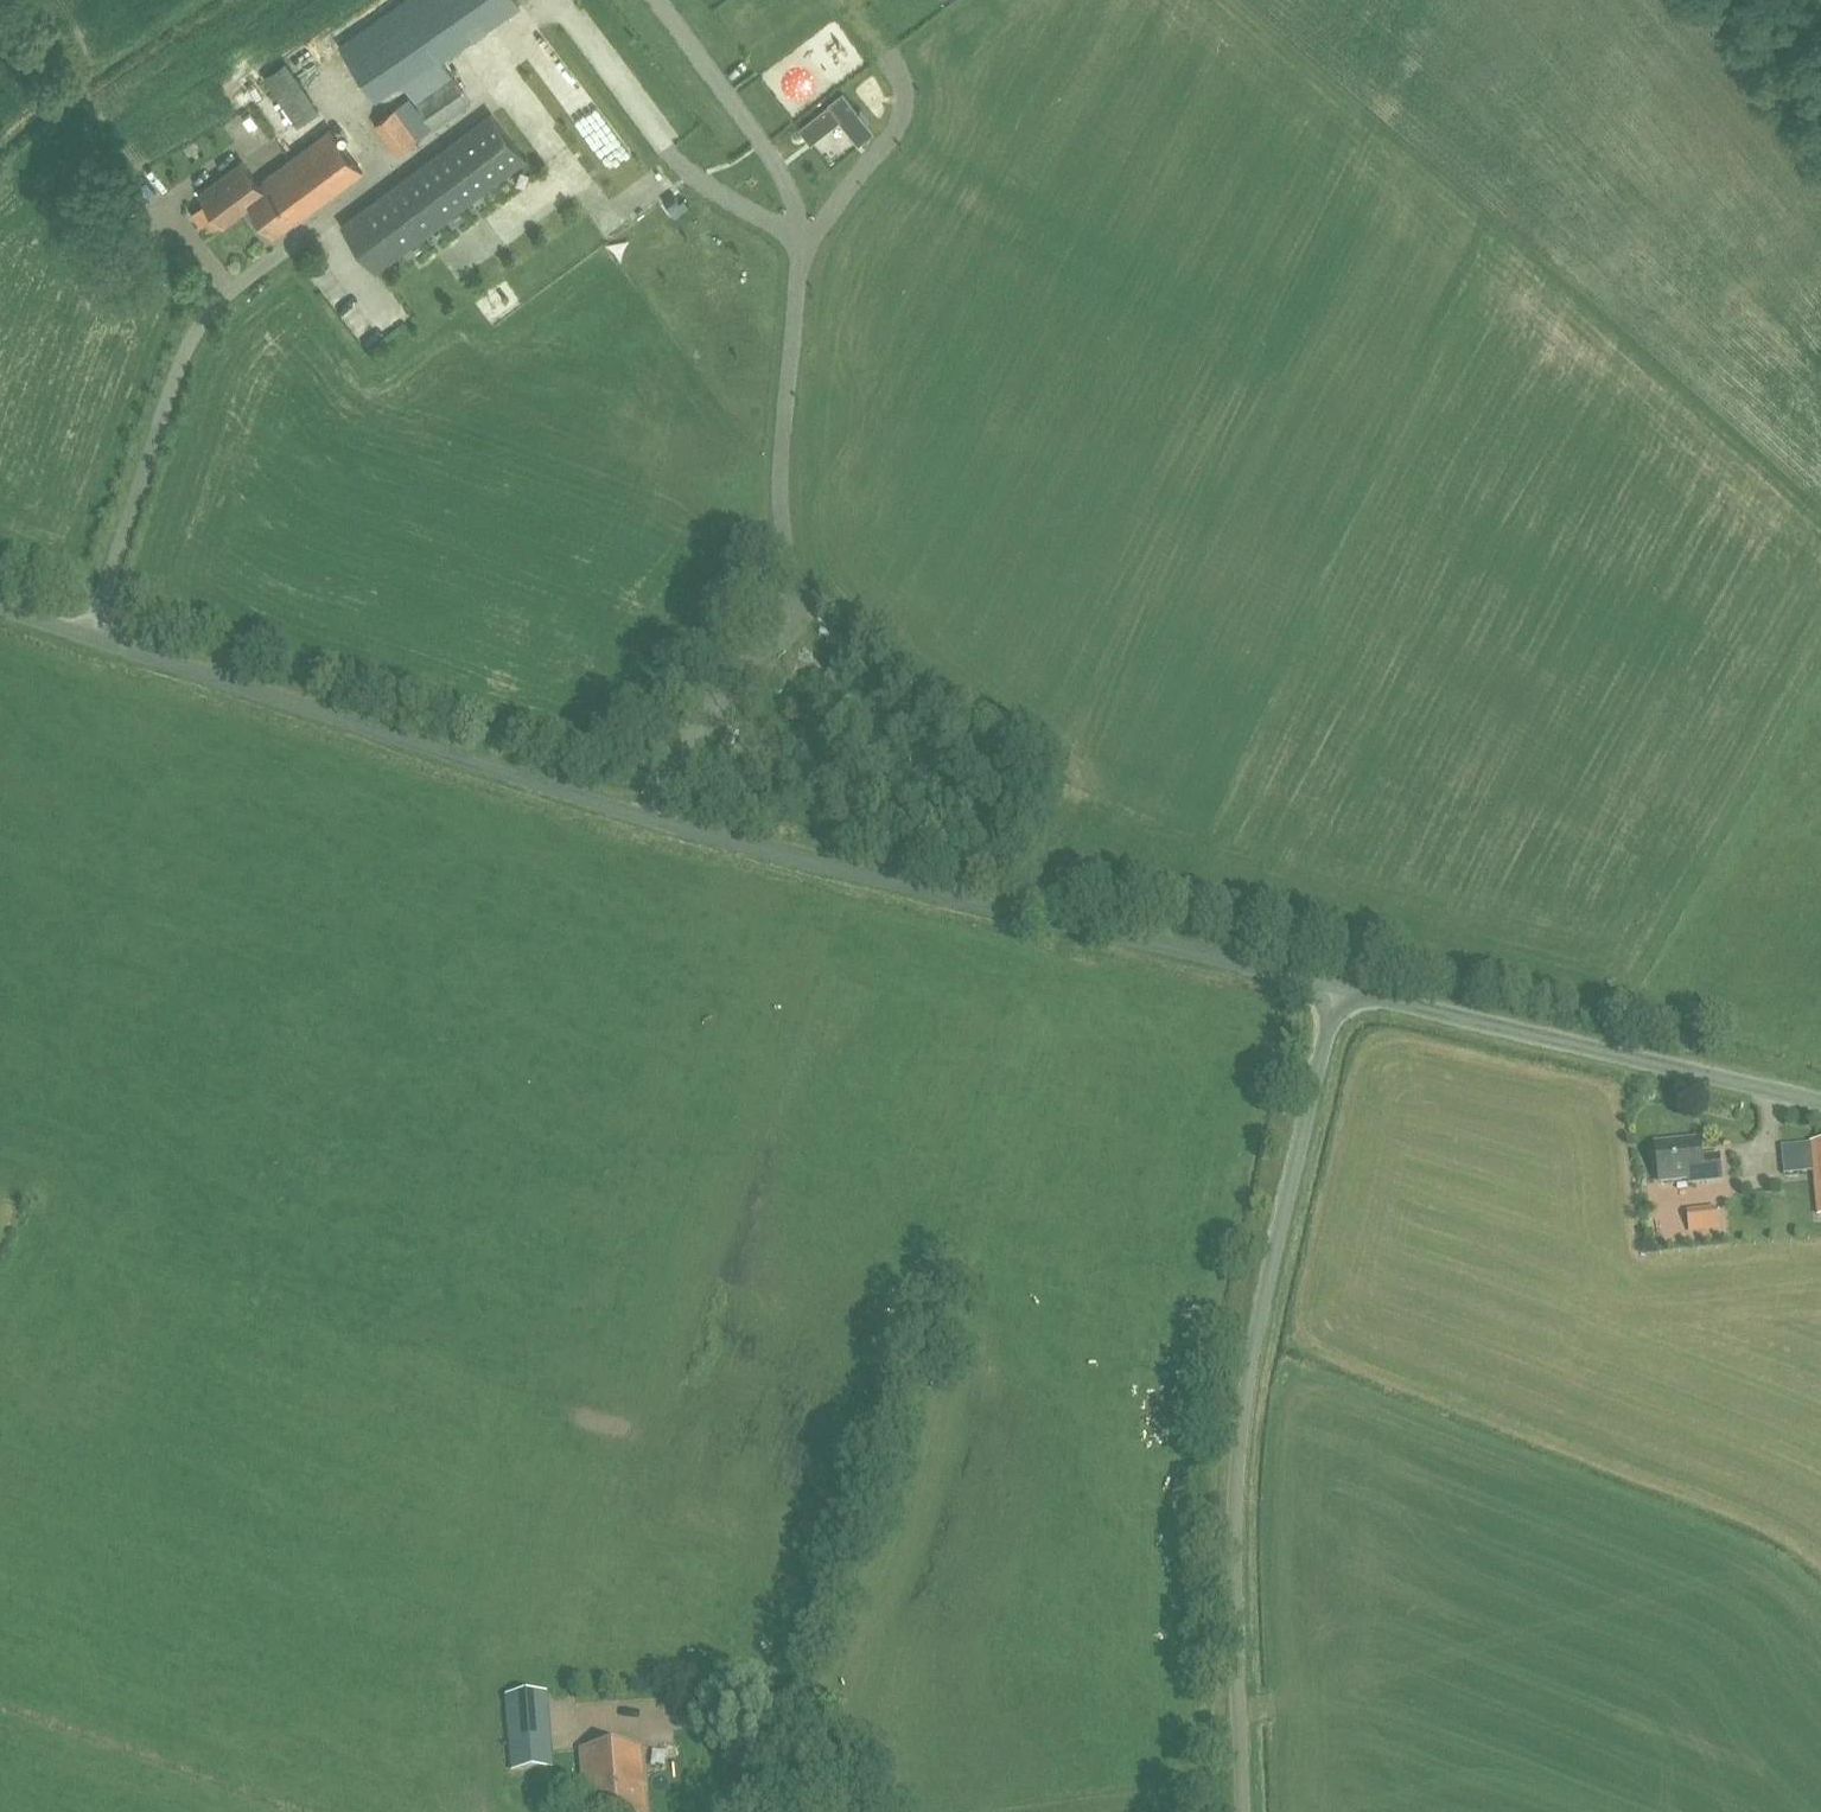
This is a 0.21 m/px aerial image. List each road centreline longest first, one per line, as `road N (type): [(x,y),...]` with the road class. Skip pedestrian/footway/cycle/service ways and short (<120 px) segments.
road 1 (unclassified): [(1338,989),(650,821),(0,611)]
road 2 (unclassified): [(1242,1811),(1237,1536),(1252,1345),(1338,989)]
road 3 (unclassified): [(1820,1103),(1338,989)]

